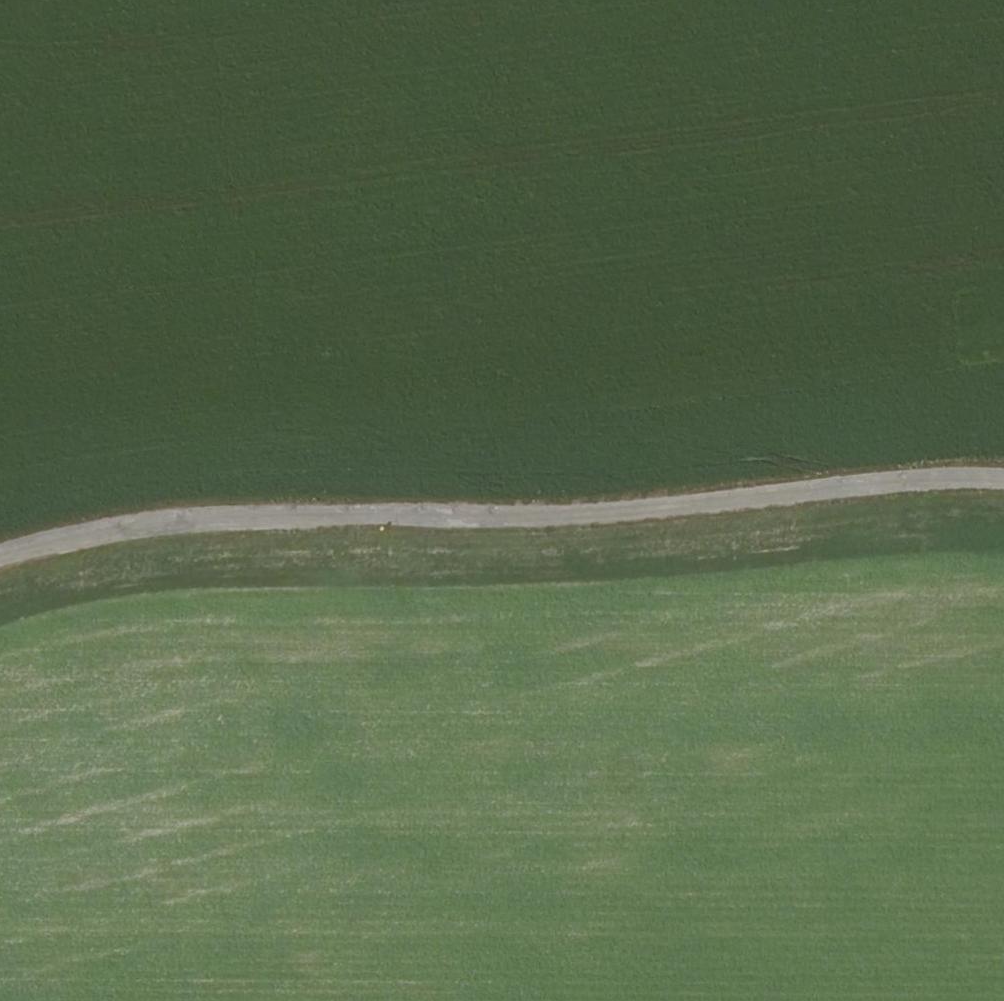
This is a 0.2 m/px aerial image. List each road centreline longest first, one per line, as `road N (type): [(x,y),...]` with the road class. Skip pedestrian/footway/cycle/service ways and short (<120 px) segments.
road 1 (track): [(1003,487),(954,483),(422,521),(229,518),(0,560)]

